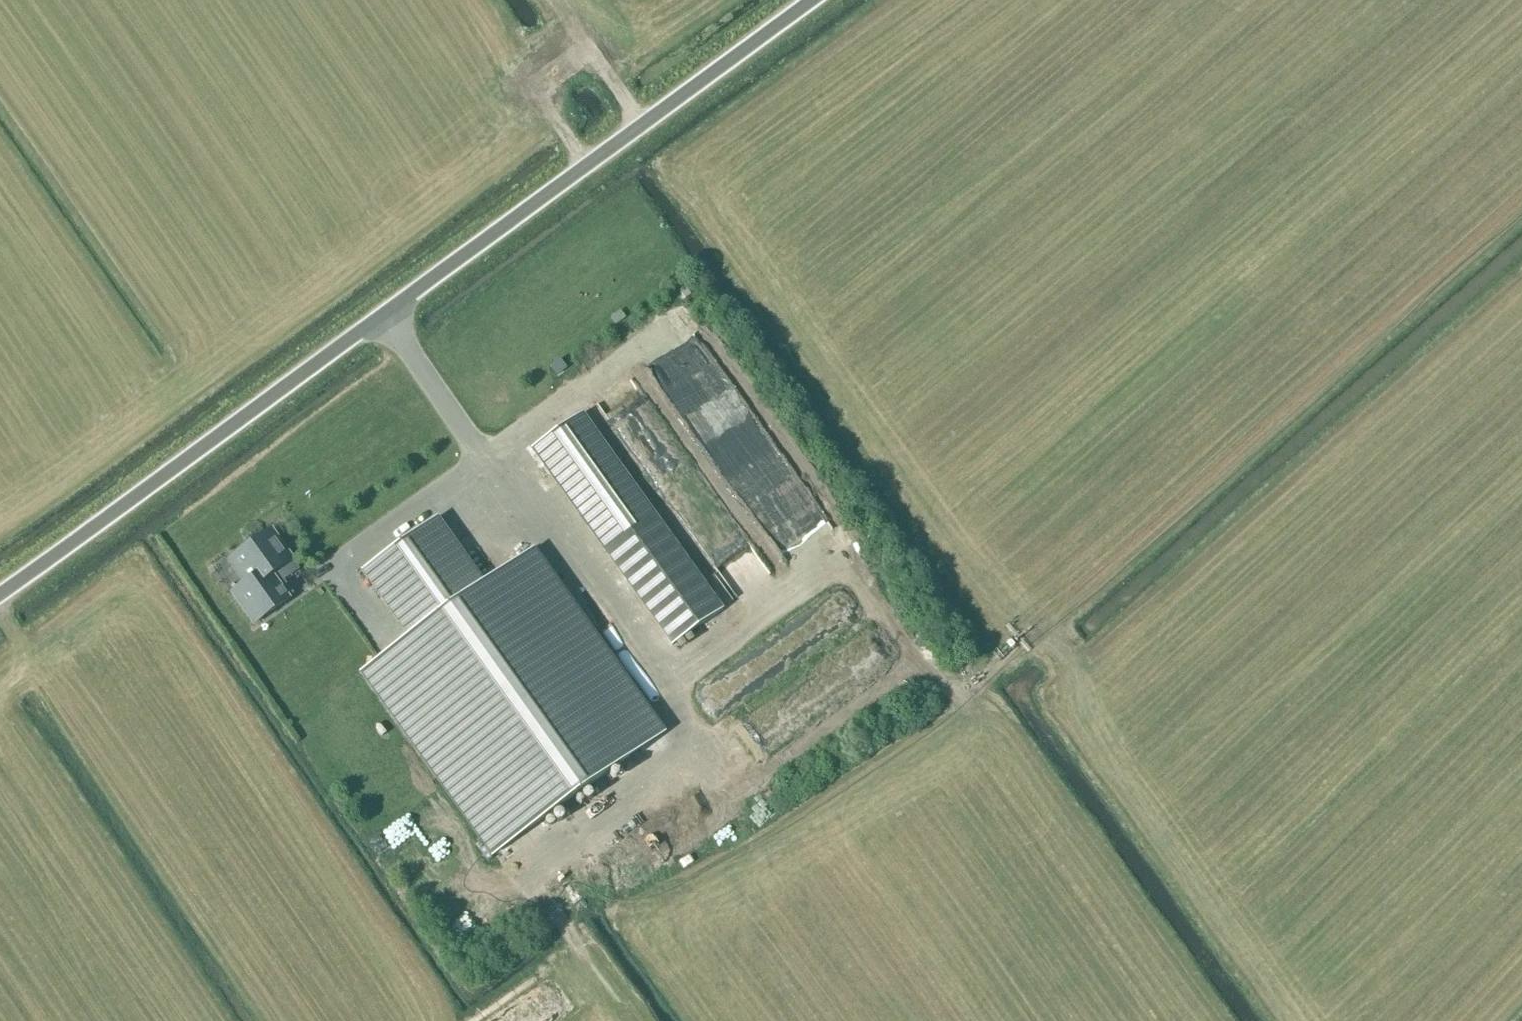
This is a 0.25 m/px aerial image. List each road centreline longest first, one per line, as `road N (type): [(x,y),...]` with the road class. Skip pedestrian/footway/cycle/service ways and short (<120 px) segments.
road 1 (unclassified): [(0,594),(813,0)]

